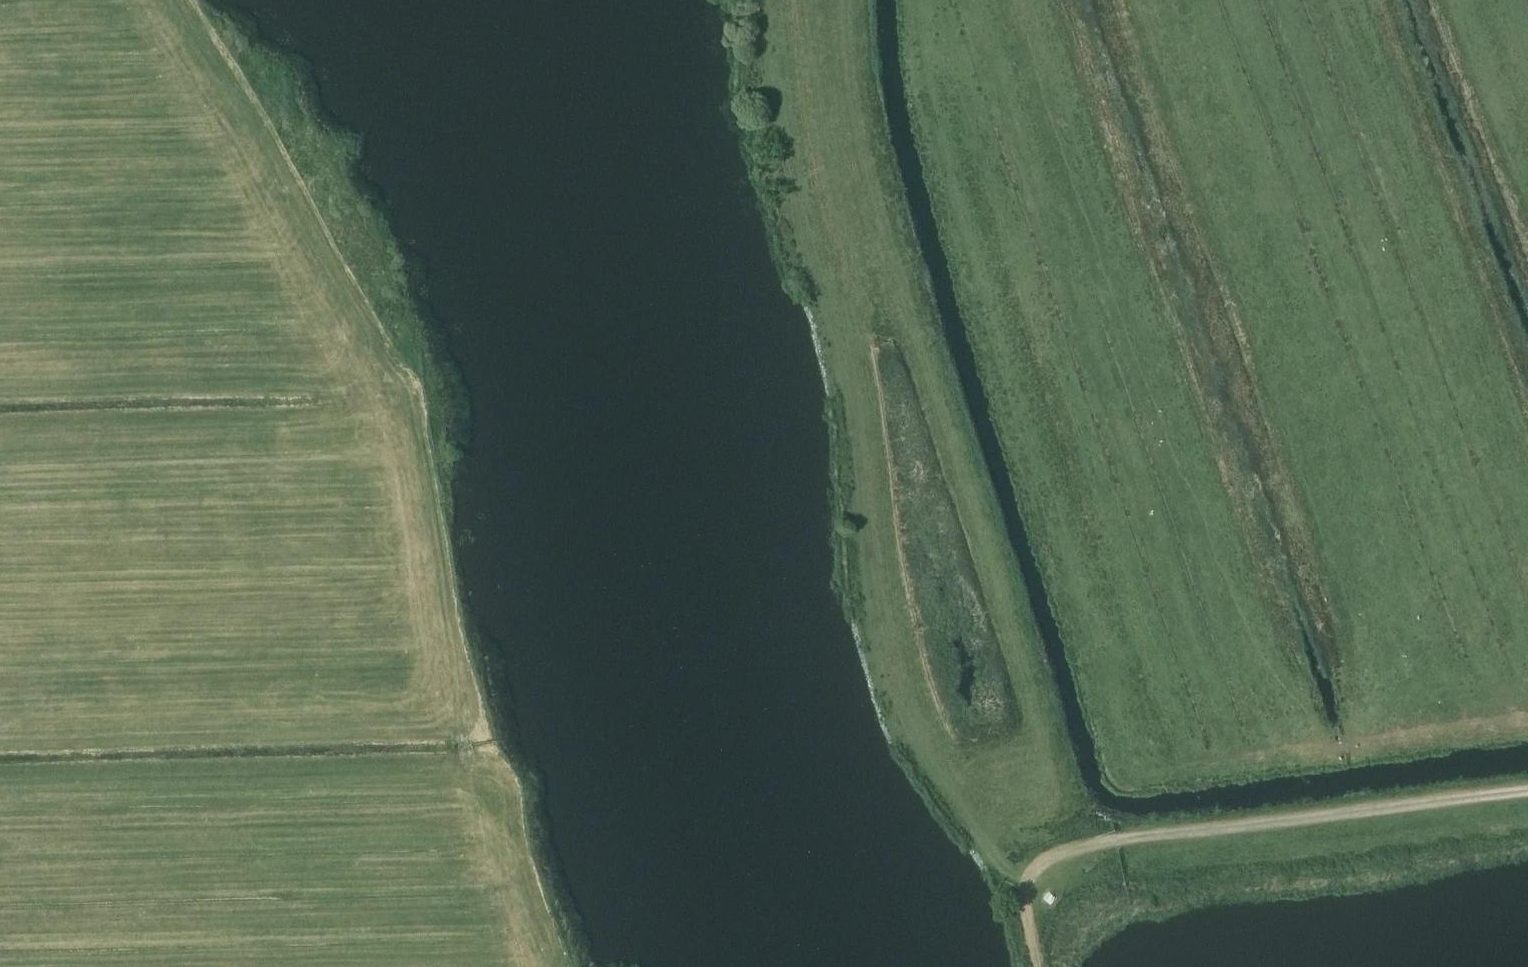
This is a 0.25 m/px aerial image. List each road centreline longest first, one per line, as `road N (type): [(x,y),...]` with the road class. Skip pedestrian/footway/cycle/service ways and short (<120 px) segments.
road 1 (track): [(1527,790),(1121,838),(1065,851),(1026,876)]

